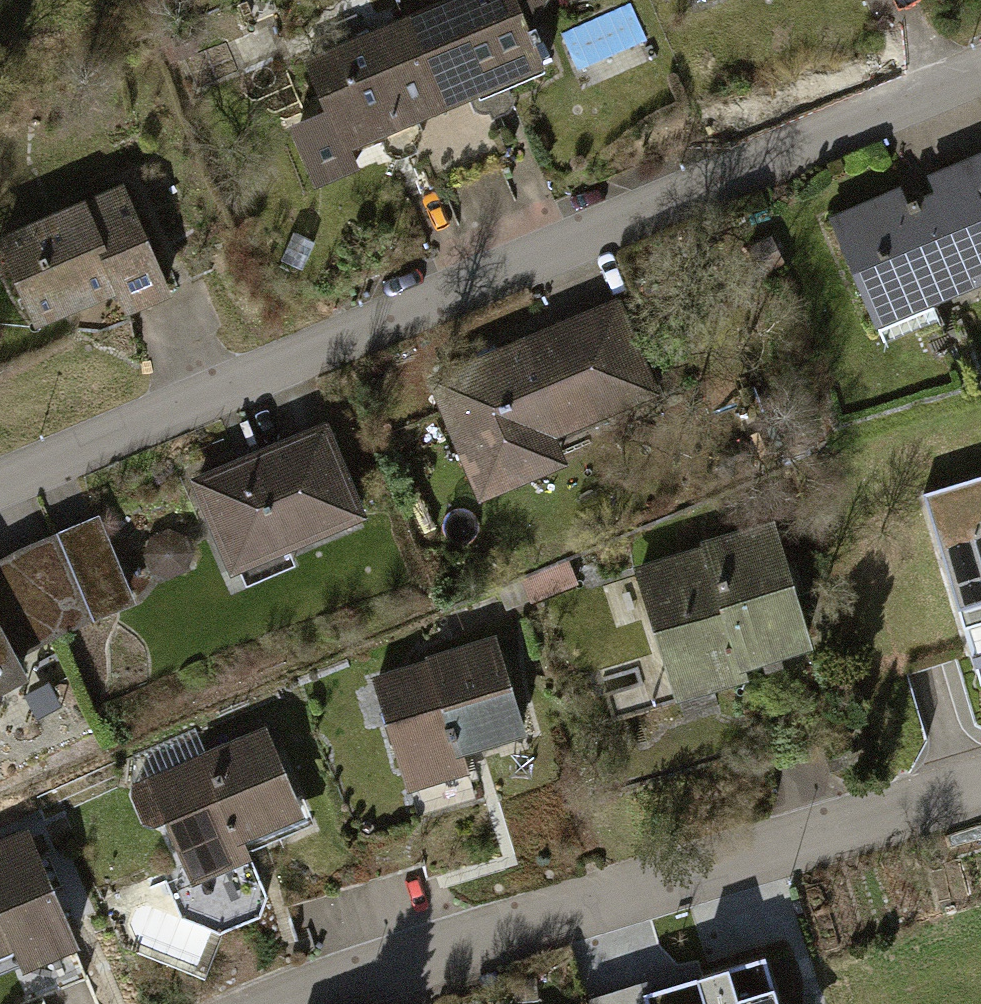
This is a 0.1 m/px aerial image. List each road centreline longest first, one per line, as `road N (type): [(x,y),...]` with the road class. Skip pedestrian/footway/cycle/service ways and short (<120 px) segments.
road 1 (residential): [(0,484),(980,68)]
road 2 (residential): [(287,1003),(477,938),(980,788)]

